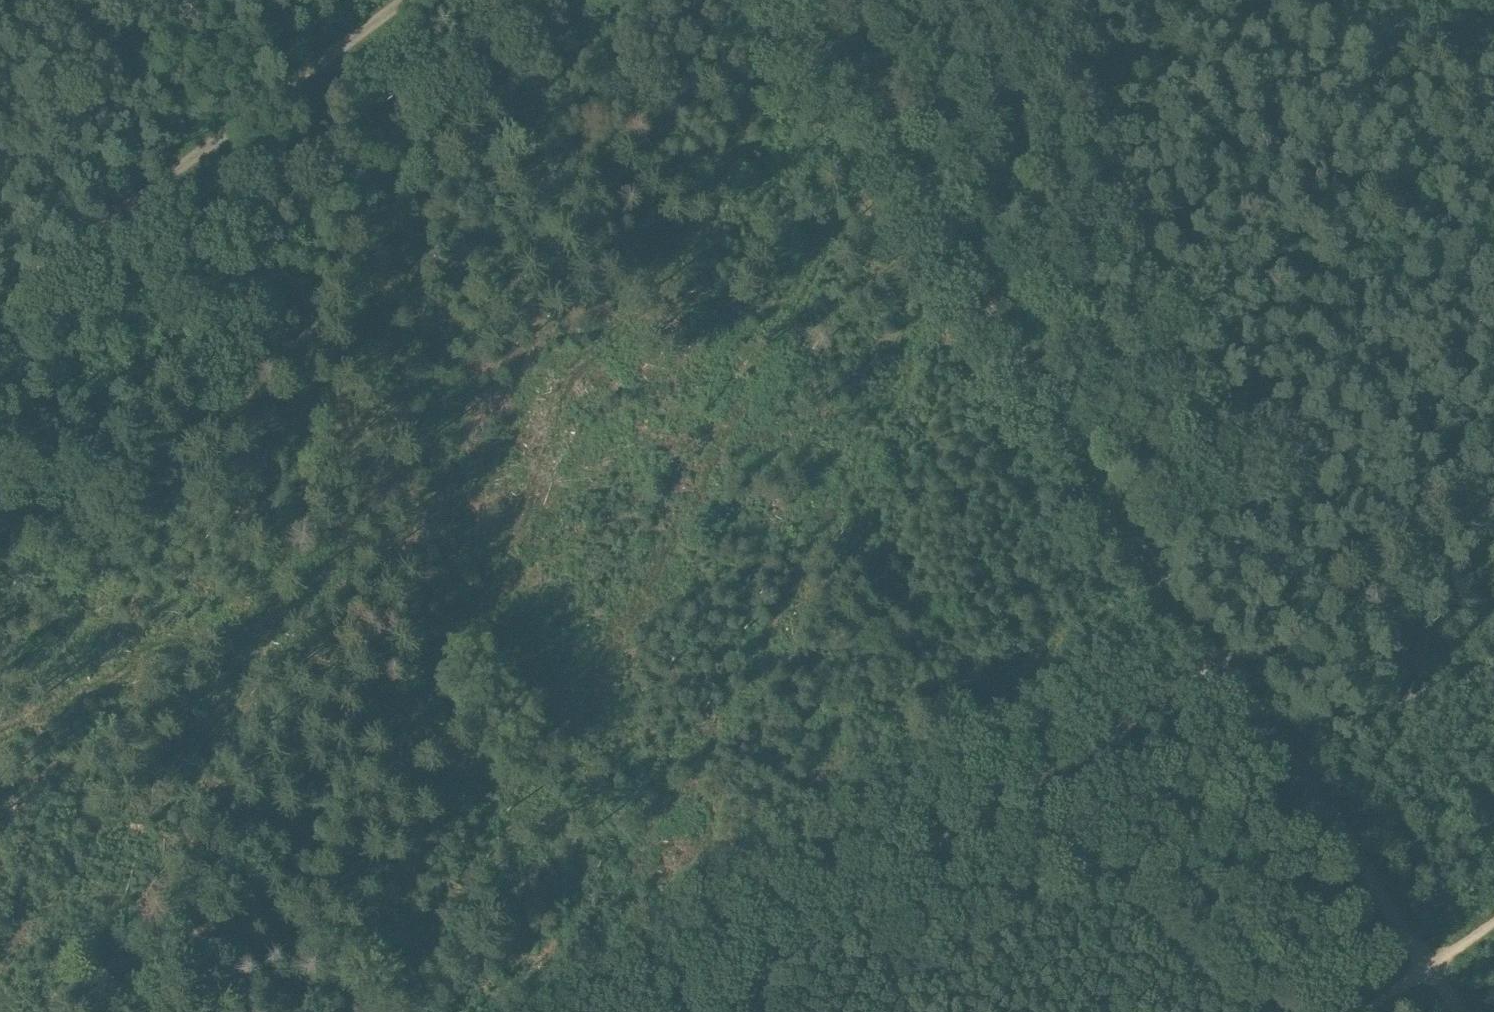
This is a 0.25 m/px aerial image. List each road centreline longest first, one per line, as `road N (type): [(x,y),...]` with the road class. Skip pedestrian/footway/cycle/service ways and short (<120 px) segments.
road 1 (track): [(1217,662),(796,0)]
road 2 (track): [(414,0),(0,297)]
road 3 (track): [(1217,662),(1462,1011)]
road 4 (track): [(1493,923),(1368,1011)]

